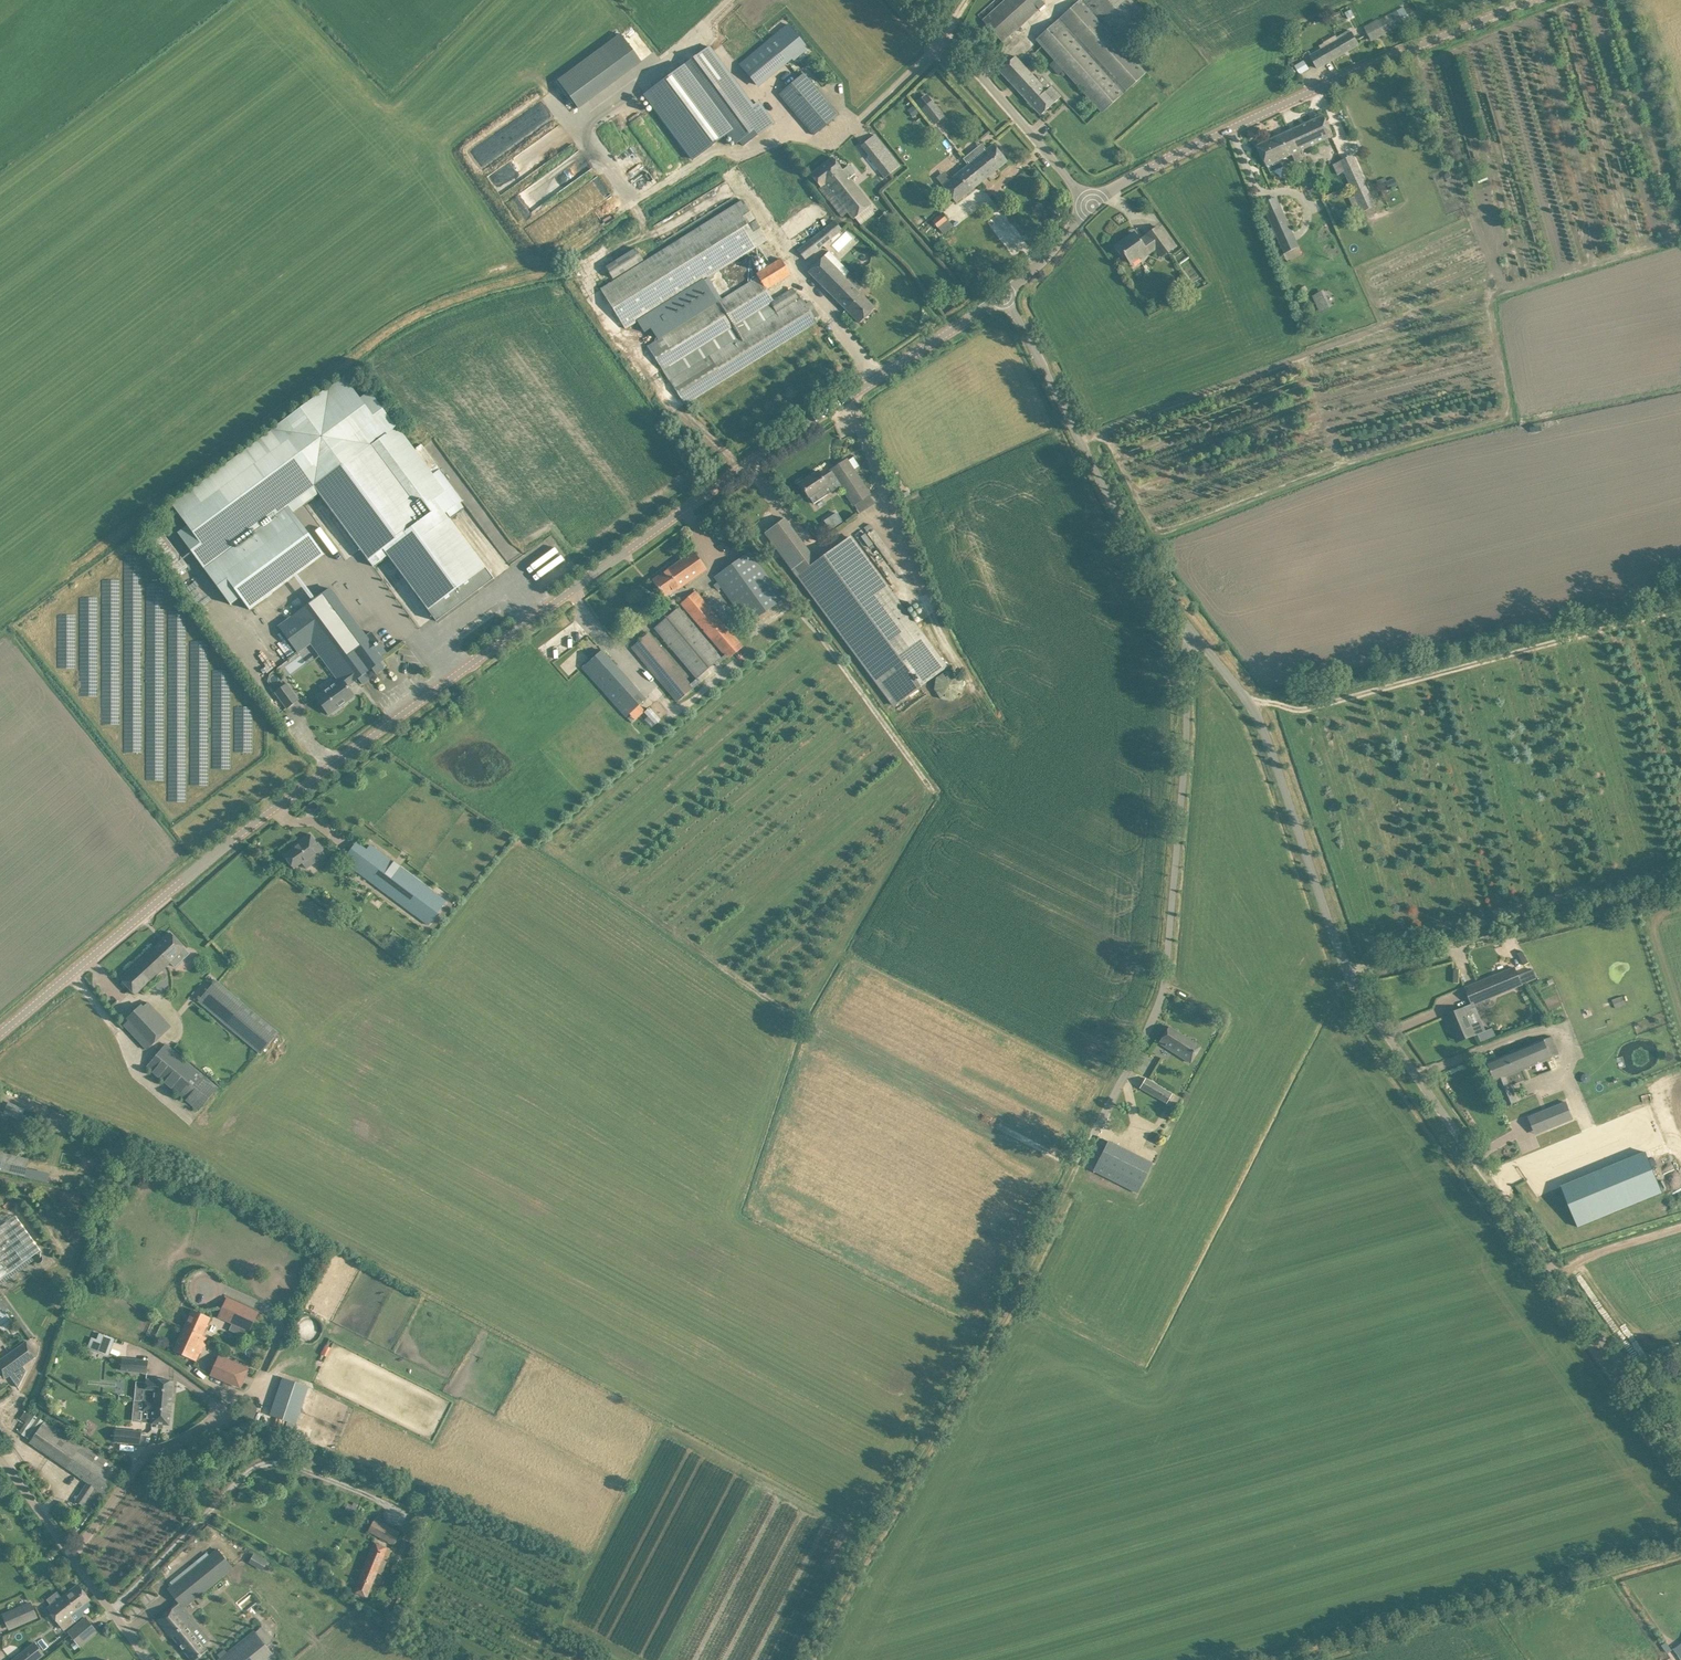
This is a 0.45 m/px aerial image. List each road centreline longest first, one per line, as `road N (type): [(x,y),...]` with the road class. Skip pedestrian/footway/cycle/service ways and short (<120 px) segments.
road 1 (unclassified): [(0,1032),(315,778),(728,480),(1004,293)]
road 2 (unclassified): [(1680,1462),(1373,1025),(1331,932),(1268,735),(1168,595)]
road 3 (track): [(1130,1062),(807,1659)]
road 4 (unclassified): [(1094,205),(1249,121),(1535,0)]
road 5 (unclassified): [(1130,1062),(1158,1006),(1172,939),(1187,723),(1168,595)]
road 6 (track): [(1252,707),(1312,708),(1680,608)]
road 7 (track): [(1302,1659),(1680,1553)]
road 8 (unclassified): [(1168,595),(1004,293)]
road 9 (unclassified): [(1094,205),(909,0)]
road 10 (unclassified): [(143,1659),(0,1464)]
road 11 (unclassified): [(1004,293),(1094,205)]

